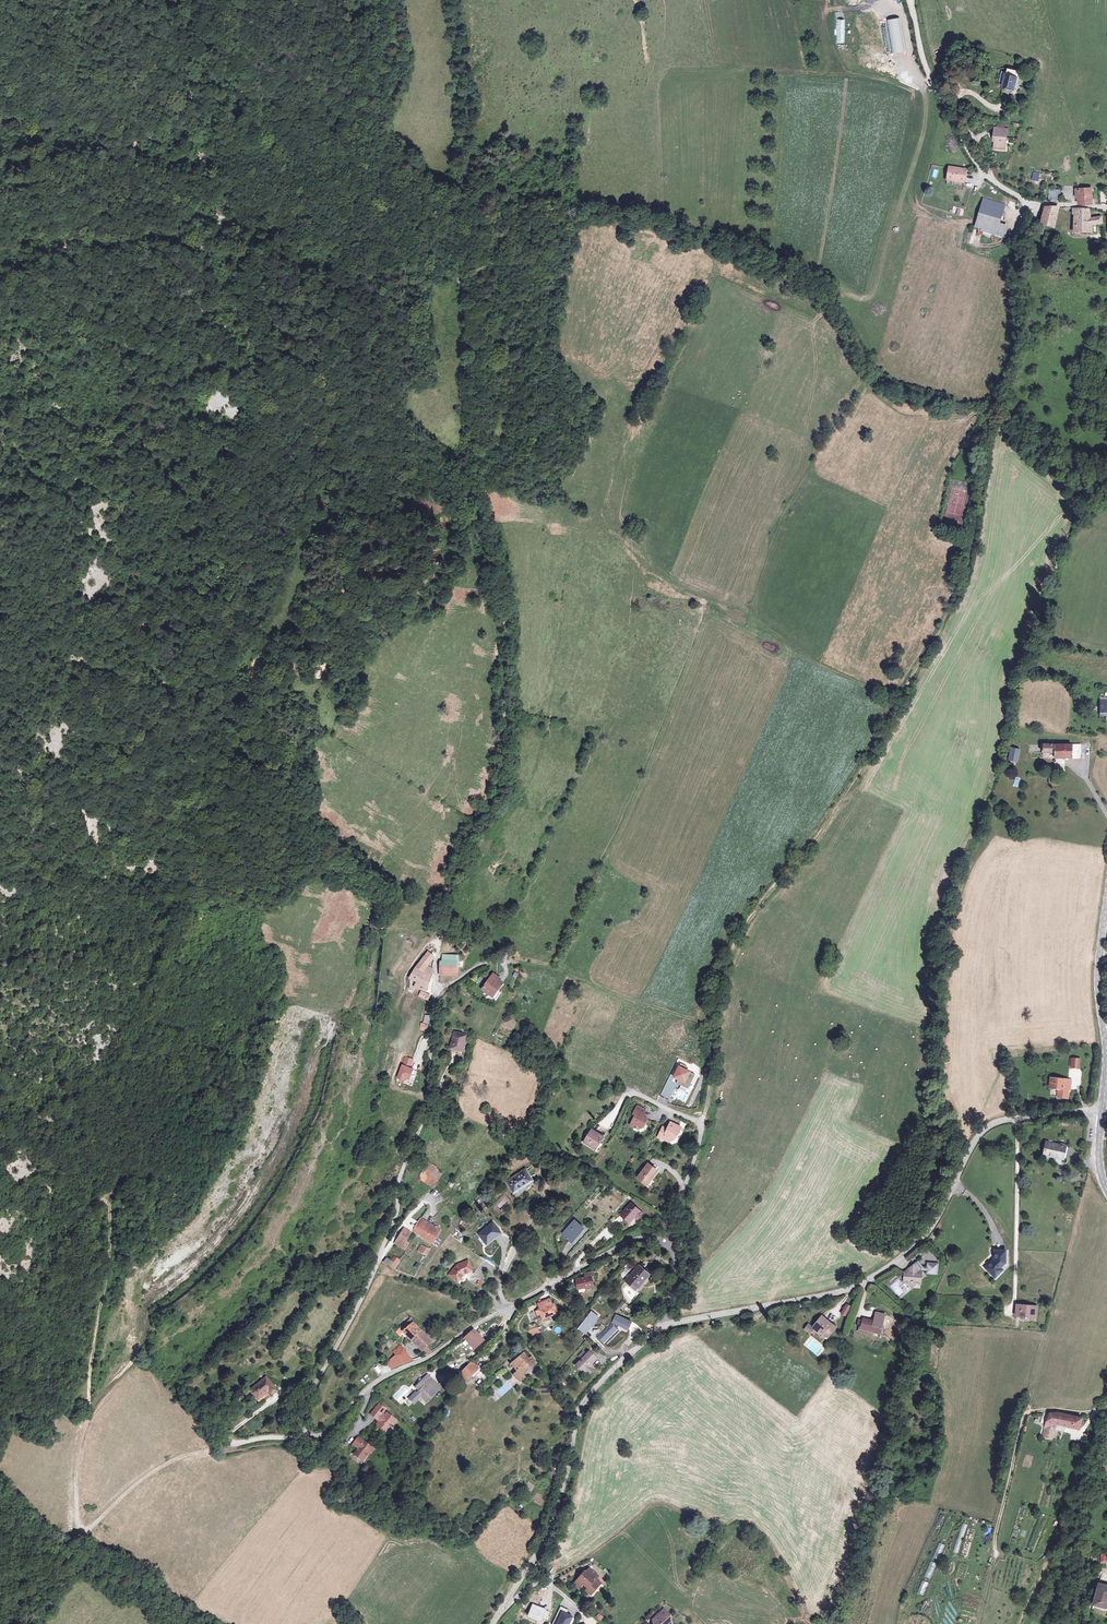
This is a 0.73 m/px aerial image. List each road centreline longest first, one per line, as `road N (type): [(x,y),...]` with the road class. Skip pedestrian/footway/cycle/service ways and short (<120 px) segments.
road 1 (track): [(0,1377),(60,1245),(115,1187),(118,1100),(148,1015),(155,955),(249,692),(251,612),(306,495),(335,464),(401,448),(466,495)]
road 2 (unclassified): [(662,1239),(631,1240),(387,1374),(329,1433),(313,1437),(298,1425),(392,1226),(399,1180),(422,1122),(441,927),(457,869)]
road 3 (track): [(703,1118),(723,970),(761,900),(871,753),(946,615),(972,545),(990,414)]
road 4 (track): [(457,869),(490,802),(505,722),(505,632),(466,495),(468,386),(449,213)]
road 5 (track): [(305,1435),(180,1459),(80,1531),(75,1479),(108,1267),(110,1196)]
road 6 (unclassified): [(1102,1116),(1023,1117),(981,1134),(930,1229),(856,1286),(665,1325)]
road 7 (unclassified): [(665,1325),(588,1396),(556,1521),(492,1623)]
road 8 (unclassified): [(1106,208),(1029,203),(984,174),(930,79),(909,0)]
road 9 (track): [(990,414),(1009,356),(1016,253),(1029,203)]
road 10 (track): [(449,213),(466,112),(449,0)]
road 11 (track): [(711,1026),(554,969),(506,963)]
road 12 (track): [(1093,1413),(1023,1417),(996,1553)]
road 13 (track): [(90,1412),(136,1358),(146,1312),(162,1285)]
road 14 (track): [(1106,501),(1062,479),(990,414)]
road 15 (tertiary): [(1106,1046),(1099,977),(1106,905)]
road 16 (unclassified): [(703,1118),(670,1246)]

